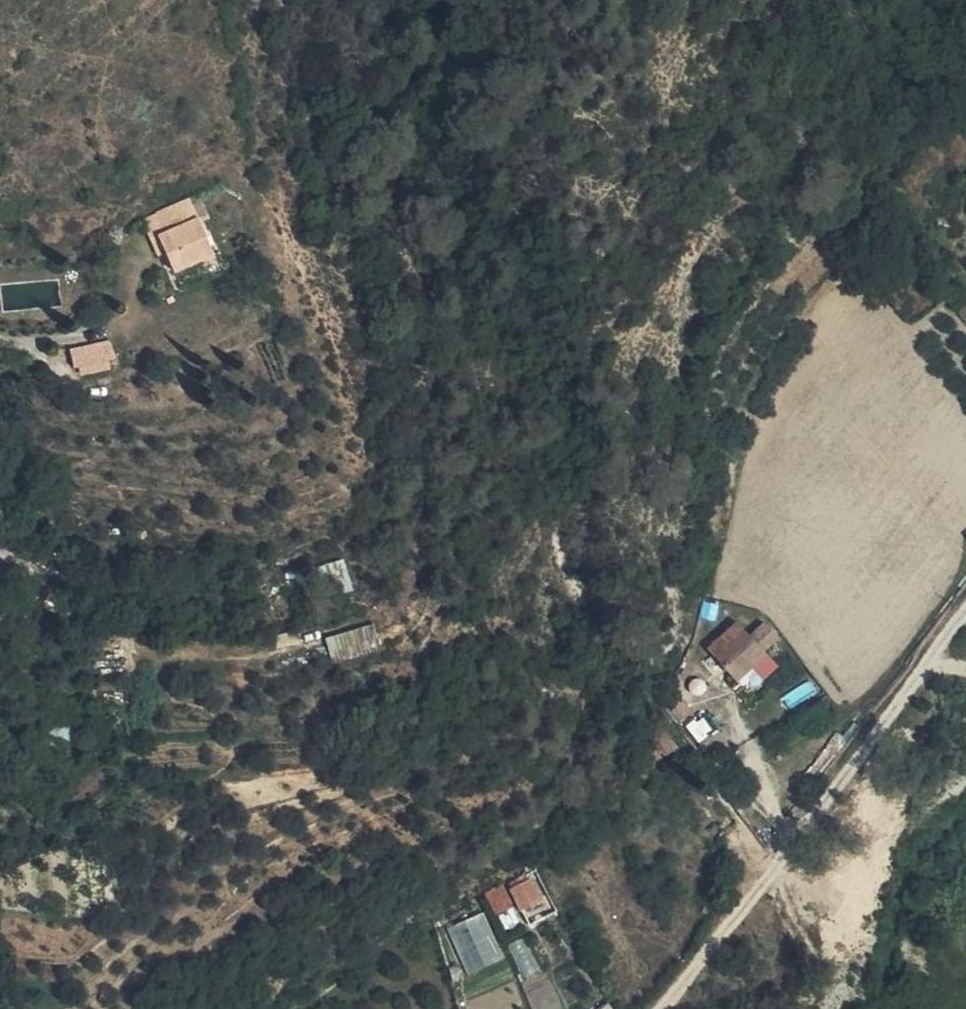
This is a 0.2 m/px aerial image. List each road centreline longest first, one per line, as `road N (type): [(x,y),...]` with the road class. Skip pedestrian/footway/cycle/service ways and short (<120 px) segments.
road 1 (track): [(658,1008),(821,819),(965,623)]

